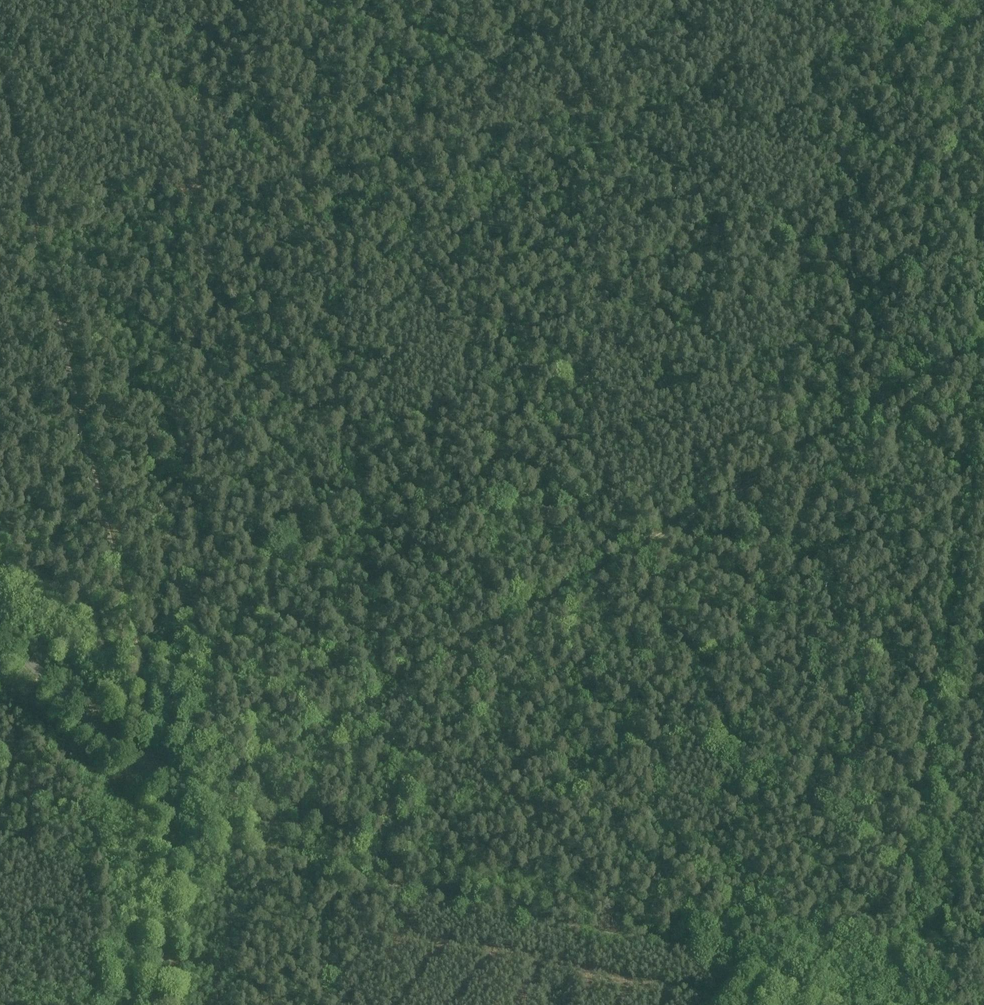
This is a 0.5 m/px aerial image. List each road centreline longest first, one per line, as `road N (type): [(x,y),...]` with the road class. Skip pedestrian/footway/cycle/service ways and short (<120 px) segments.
road 1 (track): [(974,0),(41,222)]
road 2 (track): [(0,58),(104,481),(157,782)]
road 3 (track): [(219,0),(172,702)]
road 4 (track): [(398,692),(388,871),(869,1004)]
road 5 (track): [(398,692),(983,349)]
road 6 (track): [(614,564),(583,532),(615,166),(610,145),(559,100)]
road 7 (tertiary): [(156,1004),(170,826),(164,794),(151,772),(0,632)]
road 8 (track): [(983,653),(946,1004)]
road 9 (track): [(240,778),(398,692)]

